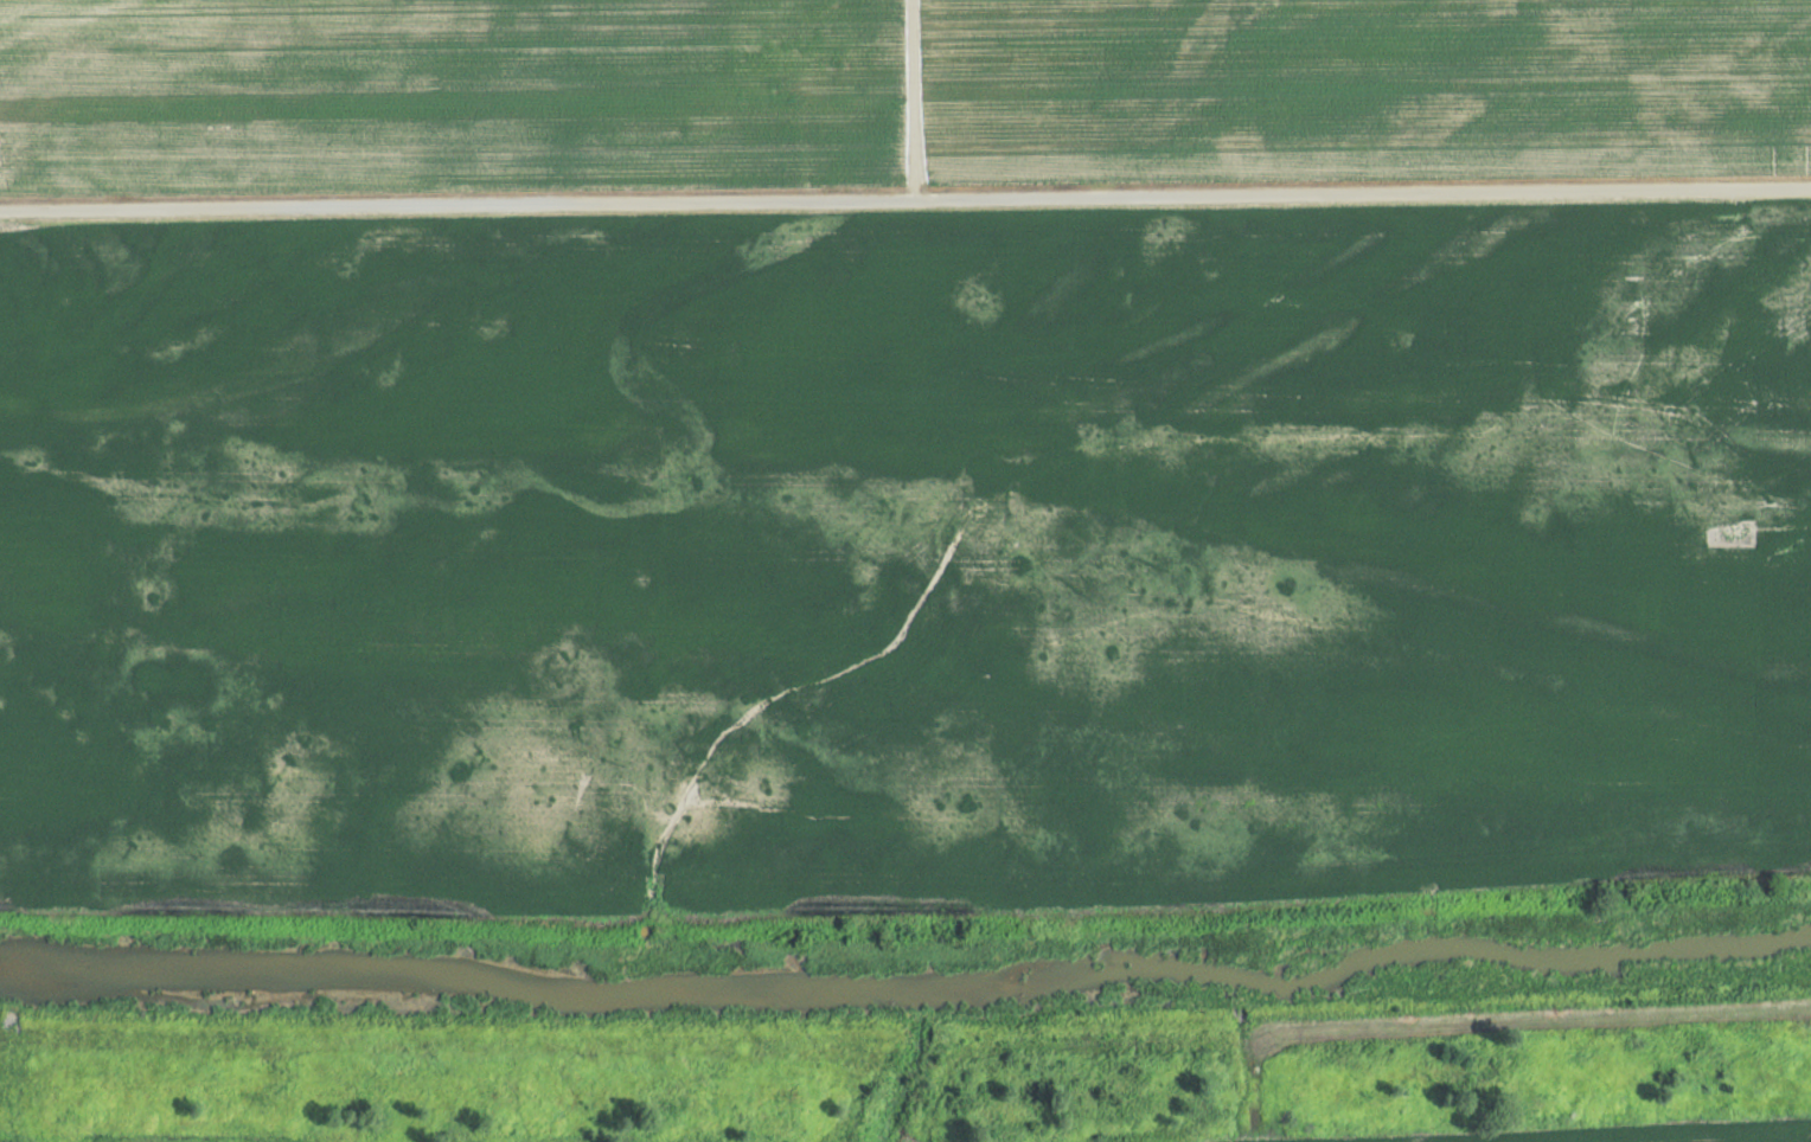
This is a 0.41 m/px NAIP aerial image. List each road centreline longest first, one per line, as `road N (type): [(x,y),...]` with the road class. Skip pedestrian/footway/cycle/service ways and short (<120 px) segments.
road 1 (residential): [(0,213),(1810,192)]

